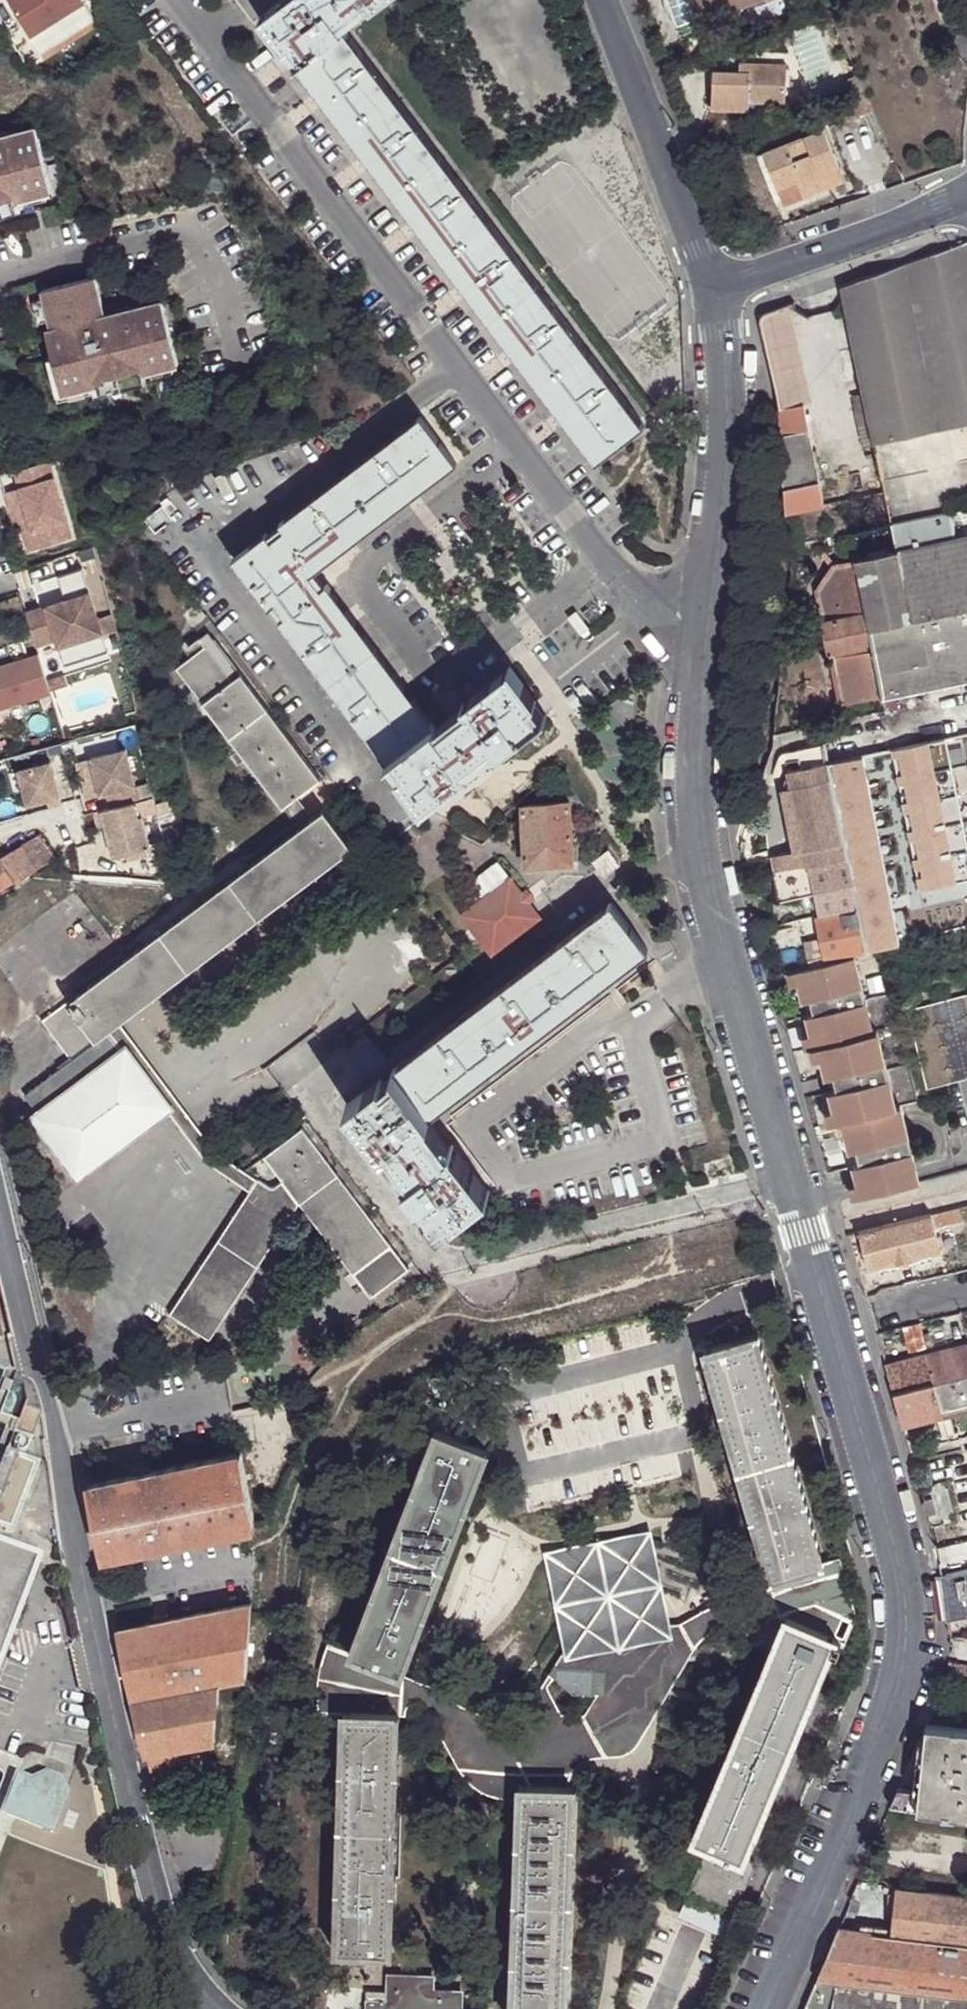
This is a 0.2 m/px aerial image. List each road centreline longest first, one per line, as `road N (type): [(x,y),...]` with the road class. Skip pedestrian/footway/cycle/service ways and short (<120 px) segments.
road 1 (residential): [(710,288),(722,336),(724,491),(695,773),(700,835),(905,1600),(899,1699),(766,2008)]
road 2 (residential): [(217,2008),(191,1978),(158,1906),(49,1400),(0,1222)]
road 3 (residential): [(601,0),(710,288)]
road 4 (residential): [(710,288),(966,196)]

